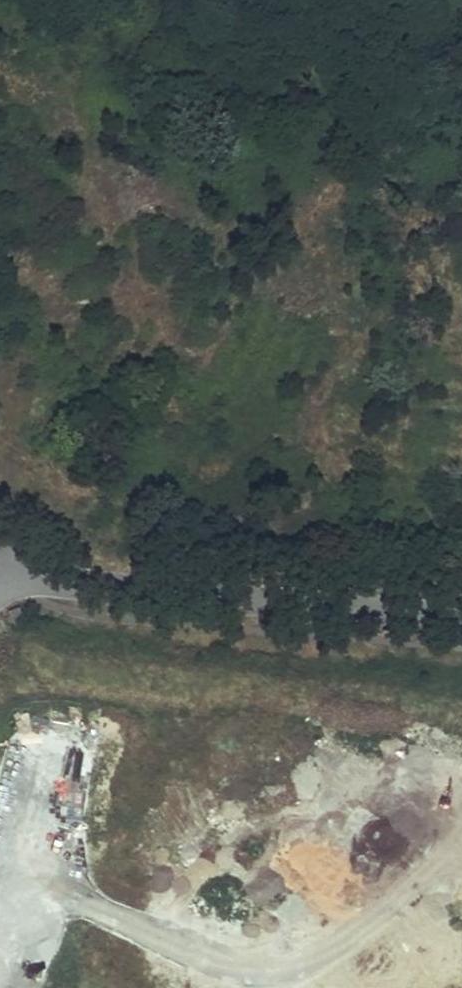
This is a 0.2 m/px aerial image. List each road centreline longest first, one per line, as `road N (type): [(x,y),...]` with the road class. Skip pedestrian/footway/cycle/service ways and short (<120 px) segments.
road 1 (residential): [(0,566),(58,581),(461,617)]

